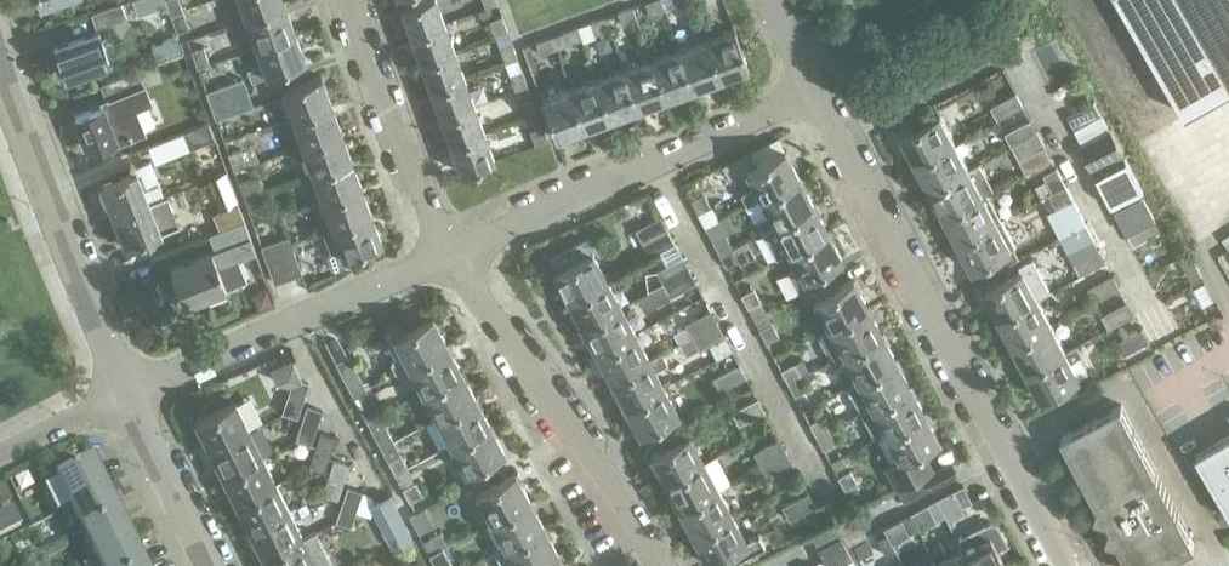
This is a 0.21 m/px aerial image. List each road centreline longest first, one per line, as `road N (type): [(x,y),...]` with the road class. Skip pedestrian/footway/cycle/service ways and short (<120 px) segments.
road 1 (residential): [(1168,311),(1017,50),(844,130)]
road 2 (residential): [(1062,565),(844,130)]
road 3 (residential): [(451,253),(818,99)]
road 4 (residential): [(640,565),(451,253)]
road 5 (residential): [(130,399),(451,253)]
road 6 (tertiary): [(130,399),(0,79)]
road 7 (residential): [(451,253),(340,0)]
road 8 (tertiary): [(206,565),(130,399)]
road 9 (residential): [(0,454),(130,399)]

